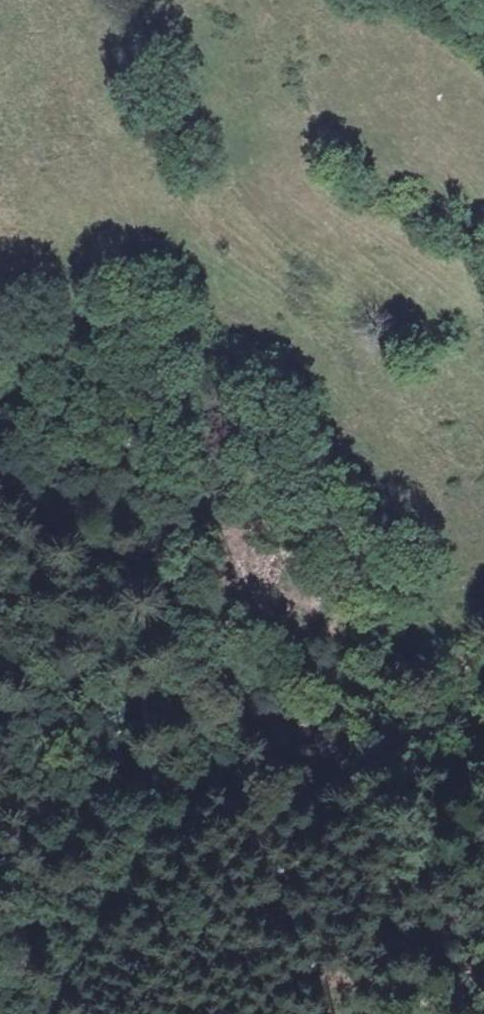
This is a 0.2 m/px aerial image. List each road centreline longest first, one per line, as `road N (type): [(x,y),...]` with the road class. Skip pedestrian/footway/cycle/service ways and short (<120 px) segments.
road 1 (track): [(0,414),(49,420),(101,454),(259,696),(247,755),(164,898),(112,1013)]
road 2 (track): [(101,454),(260,531),(405,575),(483,690)]

